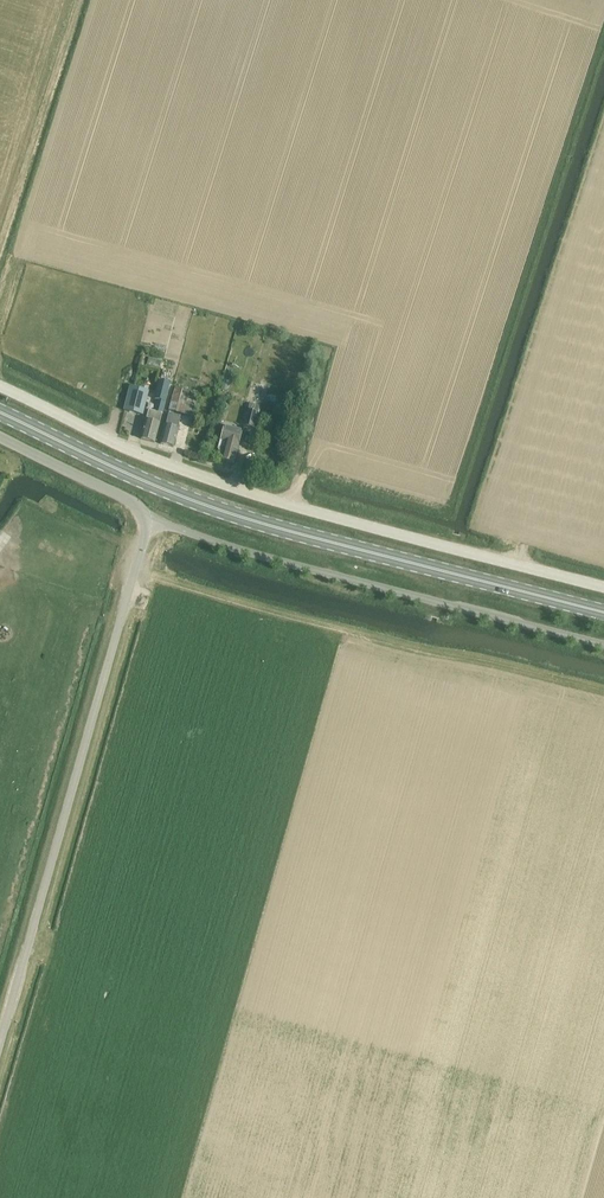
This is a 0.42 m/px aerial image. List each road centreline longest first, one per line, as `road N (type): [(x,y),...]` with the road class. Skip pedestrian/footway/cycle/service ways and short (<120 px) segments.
road 1 (primary): [(603,614),(216,509),(0,413)]
road 2 (unclassified): [(603,589),(244,493),(0,388)]
road 3 (unclassified): [(0,1052),(151,521)]
road 4 (unclassified): [(603,646),(151,521)]
road 5 (unclassified): [(151,521),(127,497),(0,435)]

